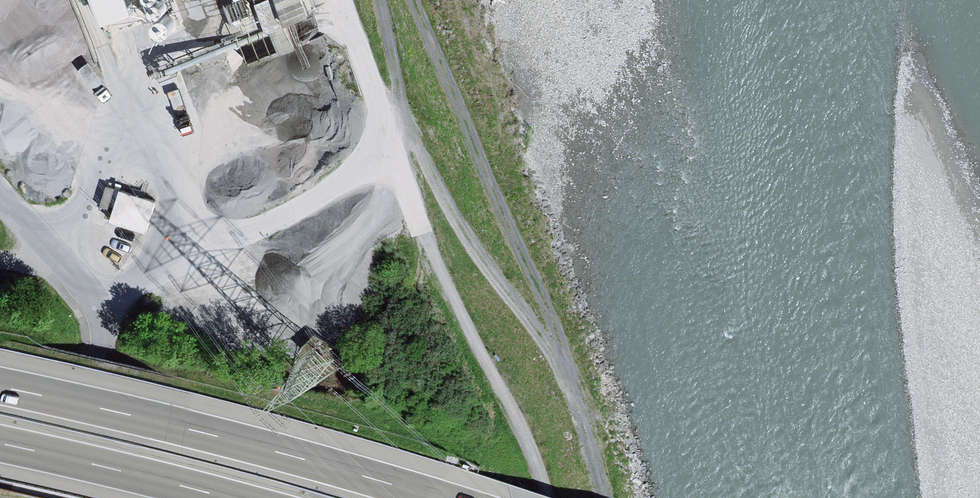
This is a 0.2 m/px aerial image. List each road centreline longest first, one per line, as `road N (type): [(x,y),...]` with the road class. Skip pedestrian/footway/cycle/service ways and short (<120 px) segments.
road 1 (track): [(604,497),(571,383),(395,145),(403,98),(380,0)]
road 2 (track): [(342,0),(427,232),(532,447),(548,497)]
road 3 (motorway): [(441,497),(0,387)]
road 4 (track): [(571,383),(420,0)]
road 5 (residential): [(71,497),(106,320),(0,190)]
road 6 (motorway): [(0,443),(230,497)]

